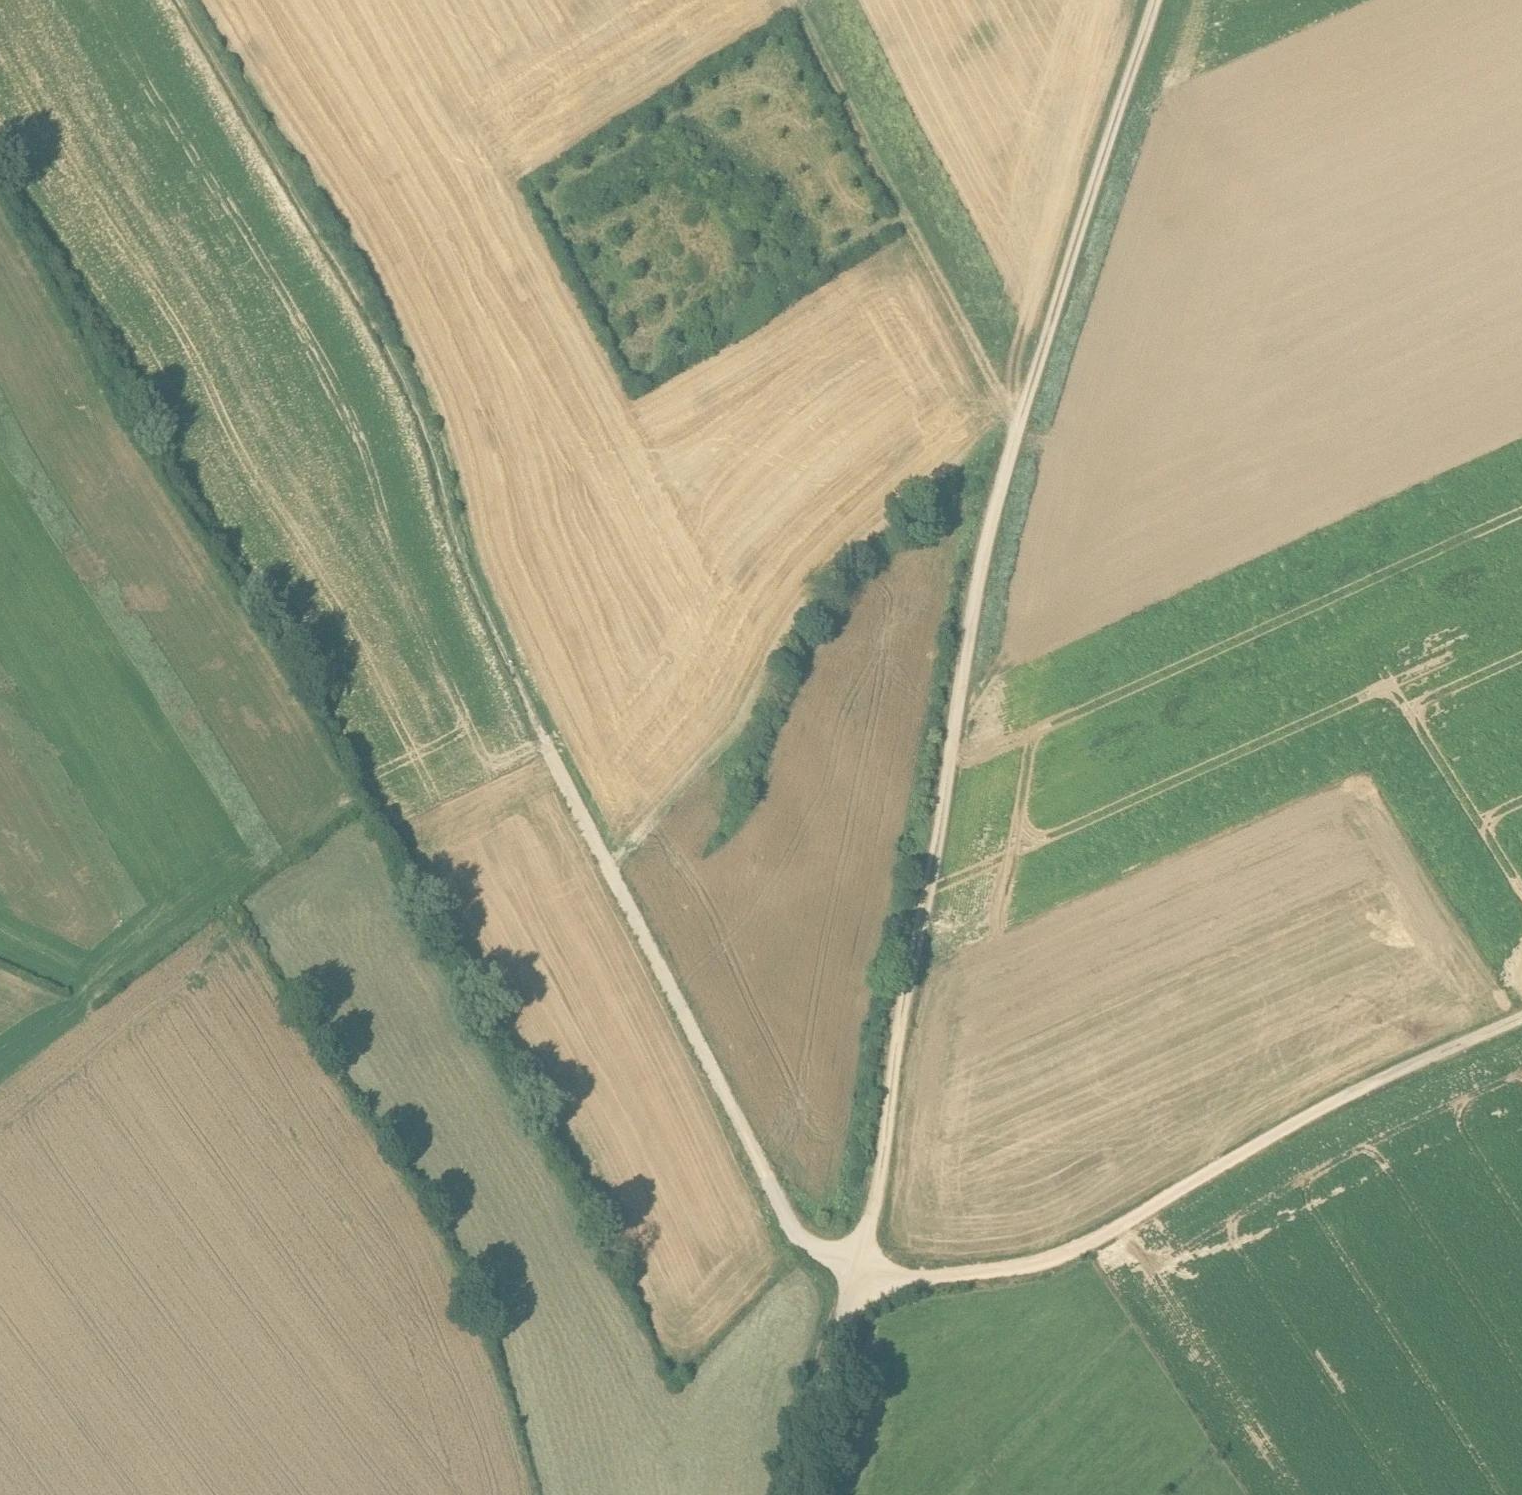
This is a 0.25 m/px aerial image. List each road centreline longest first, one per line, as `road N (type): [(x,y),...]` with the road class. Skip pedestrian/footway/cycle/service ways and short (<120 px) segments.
road 1 (track): [(1153,0),(987,532),(883,1159),(856,1269)]
road 2 (track): [(1521,1016),(1343,1097),(1069,1254),(922,1279),(856,1269)]
road 3 (track): [(856,1269),(808,1243),(786,1219),(549,752)]
road 4 (track): [(856,1269),(789,1494)]

